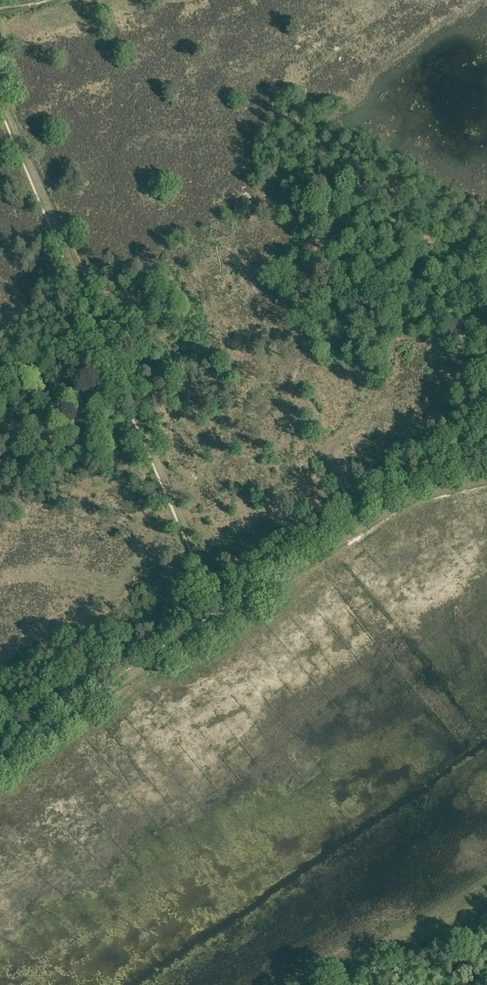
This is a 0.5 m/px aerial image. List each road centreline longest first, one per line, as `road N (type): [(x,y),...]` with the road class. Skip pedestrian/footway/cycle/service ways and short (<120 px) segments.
road 1 (track): [(230,612),(170,489),(0,78)]
road 2 (track): [(486,478),(416,495),(230,612)]
road 3 (track): [(230,612),(0,760)]

